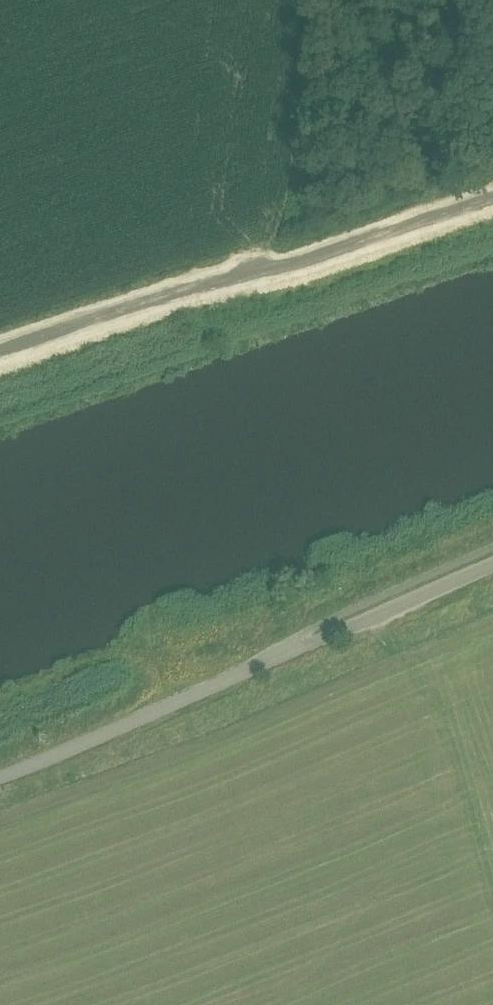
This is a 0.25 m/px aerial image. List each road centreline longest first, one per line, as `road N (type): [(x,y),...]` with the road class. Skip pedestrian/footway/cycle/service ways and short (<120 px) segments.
road 1 (track): [(492,200),(0,359)]
road 2 (unclassified): [(285,652),(0,779)]
road 3 (unclassified): [(285,652),(492,562)]

